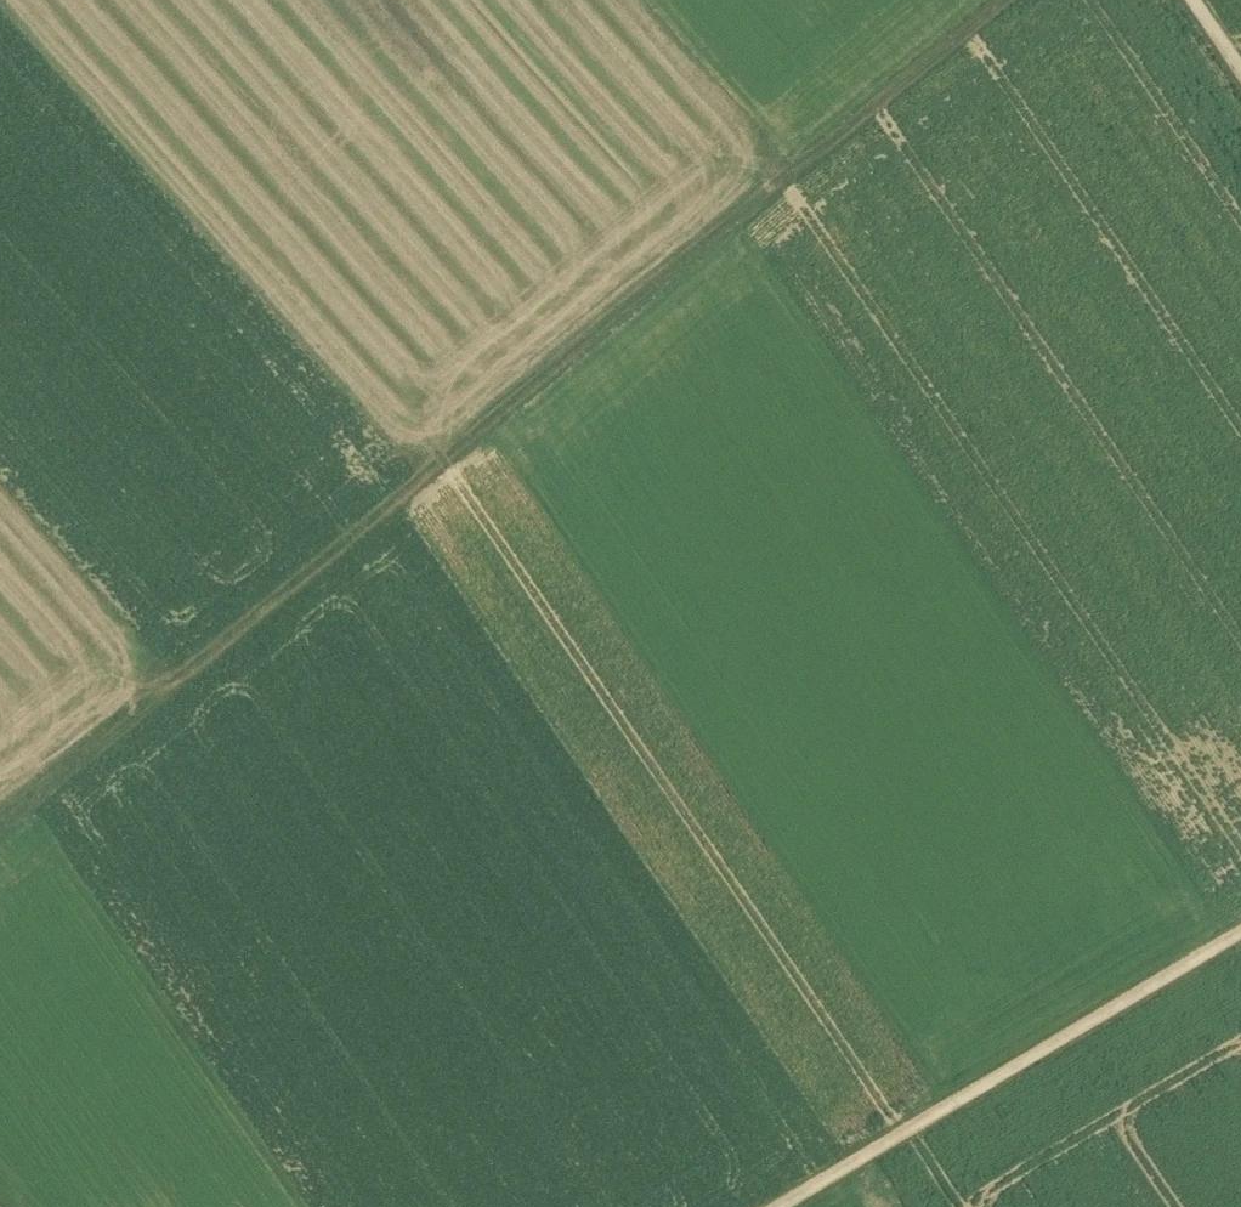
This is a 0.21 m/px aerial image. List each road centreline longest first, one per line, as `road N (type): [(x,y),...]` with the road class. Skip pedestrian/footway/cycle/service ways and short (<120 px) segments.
road 1 (track): [(0,850),(1035,0)]
road 2 (track): [(1240,941),(810,1206)]

